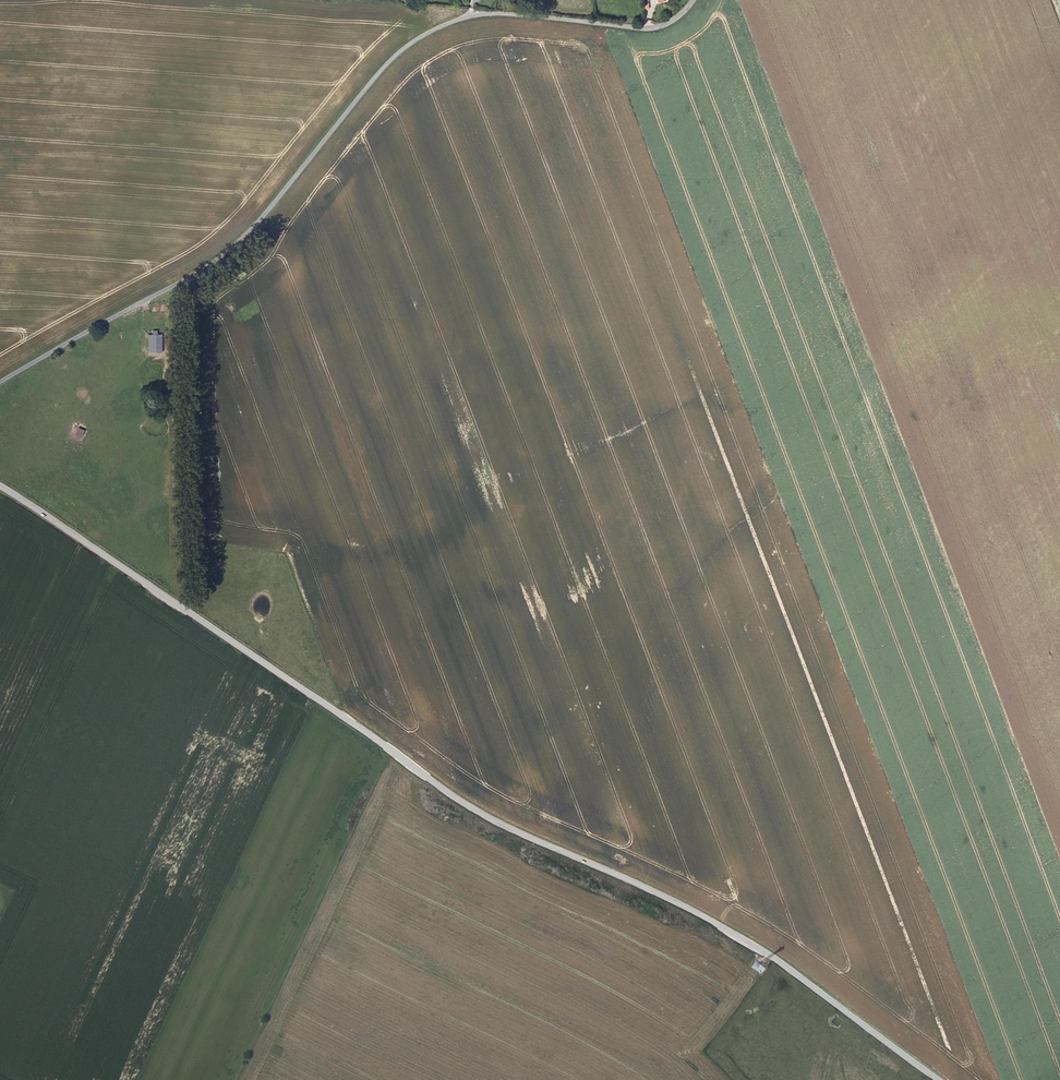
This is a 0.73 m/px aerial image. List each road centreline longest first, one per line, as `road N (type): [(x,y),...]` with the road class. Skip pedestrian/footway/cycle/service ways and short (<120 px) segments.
road 1 (tertiary): [(938,1079),(738,936),(461,801),(0,487)]
road 2 (tertiary): [(693,0),(653,29),(473,13),(415,37),(241,236),(194,270),(0,380)]

